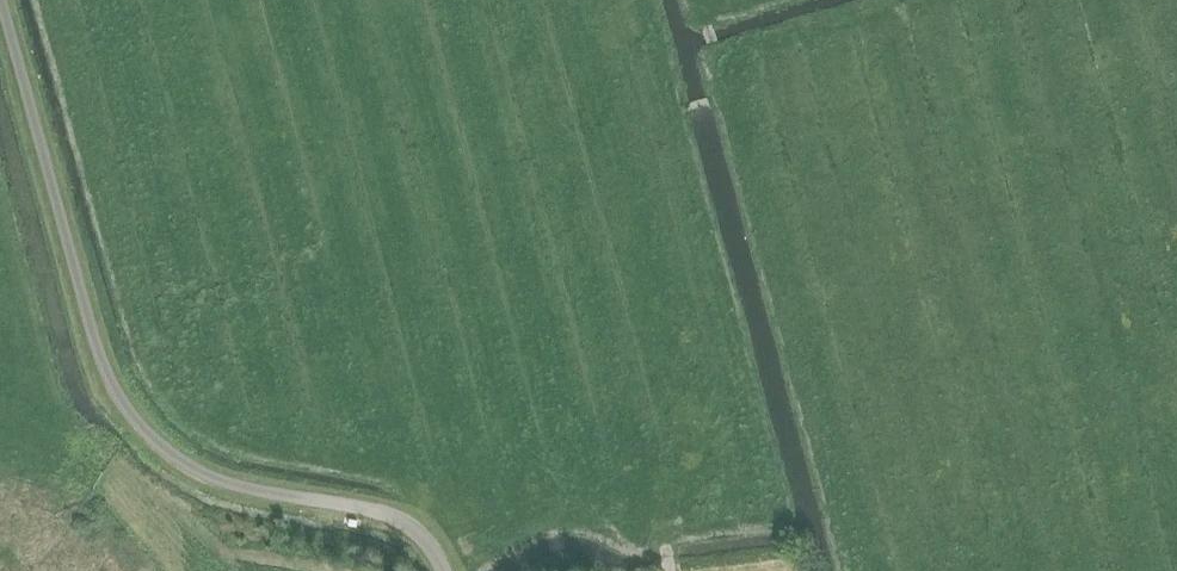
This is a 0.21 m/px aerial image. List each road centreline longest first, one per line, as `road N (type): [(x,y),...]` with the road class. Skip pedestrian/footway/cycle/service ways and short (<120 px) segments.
road 1 (unclassified): [(436,570),(394,520),(212,479),(128,410),(106,363),(6,0)]
road 2 (residential): [(956,0),(1114,570)]

